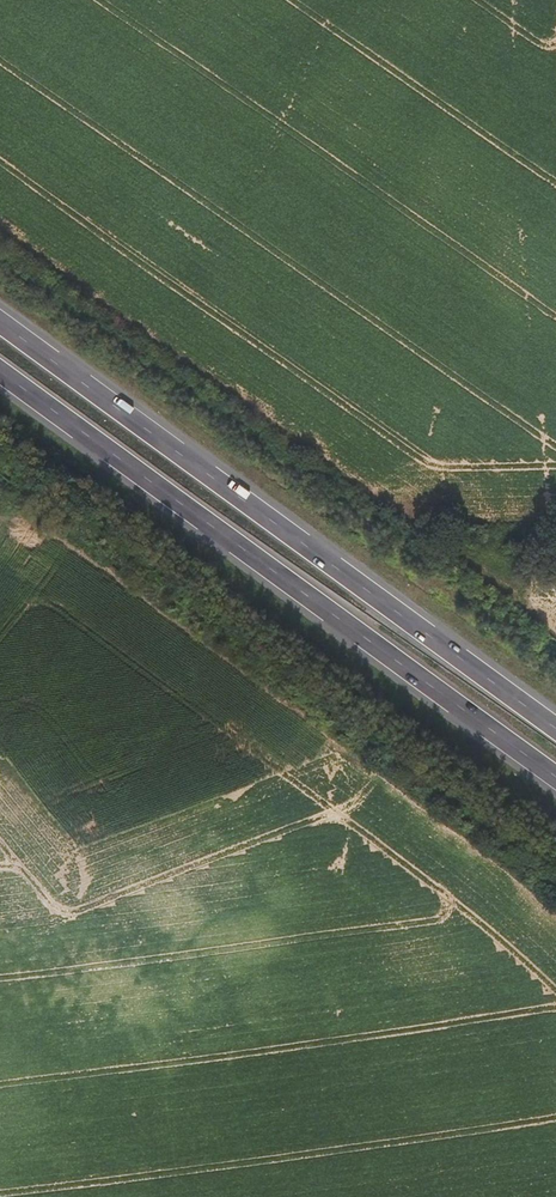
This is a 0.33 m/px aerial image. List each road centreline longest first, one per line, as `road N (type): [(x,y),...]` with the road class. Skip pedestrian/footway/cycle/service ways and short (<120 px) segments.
road 1 (trunk): [(555,732),(0,327)]
road 2 (trunk): [(0,372),(555,773)]

